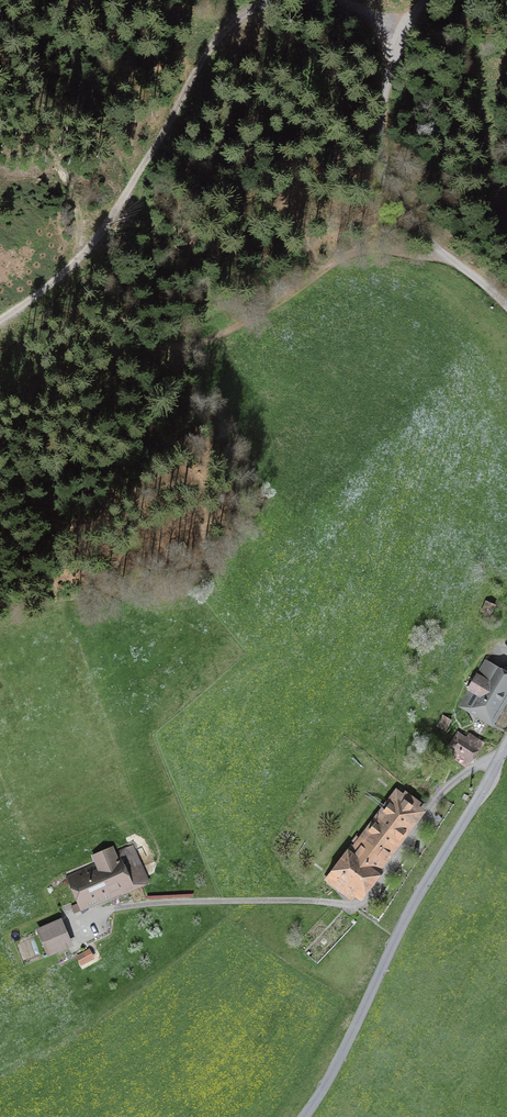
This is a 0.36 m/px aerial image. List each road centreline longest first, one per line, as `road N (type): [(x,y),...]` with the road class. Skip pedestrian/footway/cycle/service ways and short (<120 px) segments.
road 1 (track): [(0,404),(62,373),(263,312),(351,252),(439,252),(392,193),(377,138),(382,93),(421,0)]
road 2 (track): [(0,321),(79,261),(209,50),(243,15),(276,0)]
road 3 (unclassified): [(303,1116),(506,746)]

